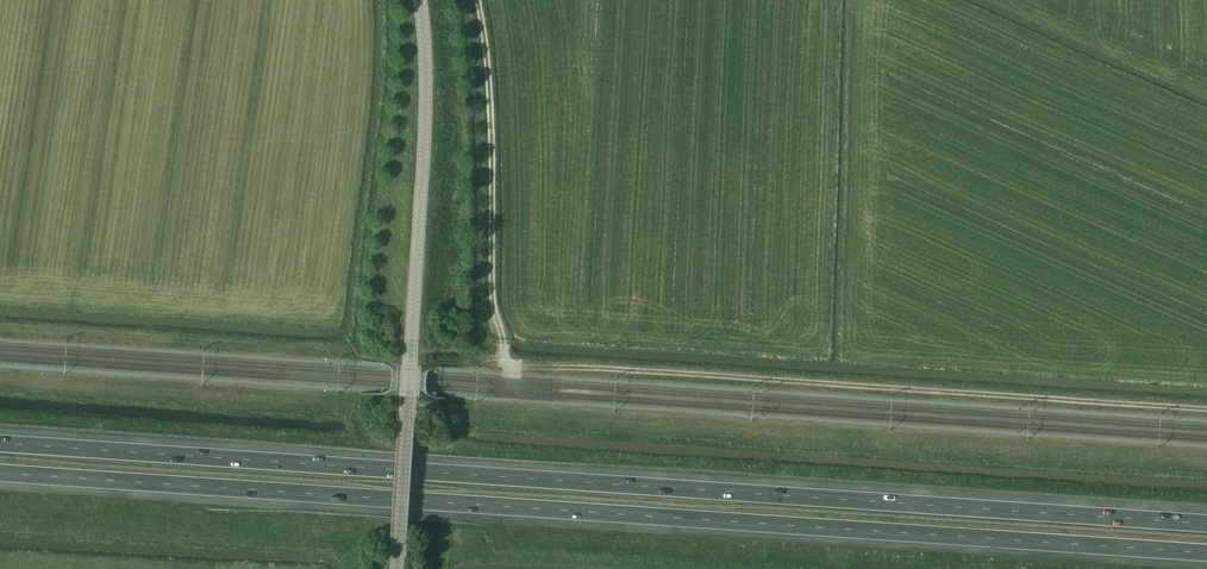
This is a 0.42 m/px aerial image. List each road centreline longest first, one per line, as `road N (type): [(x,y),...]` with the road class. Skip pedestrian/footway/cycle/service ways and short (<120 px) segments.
road 1 (motorway): [(1206,525),(0,445)]
road 2 (motorway): [(0,473),(1206,553)]
road 3 (unclassified): [(397,568),(431,116),(423,0)]

